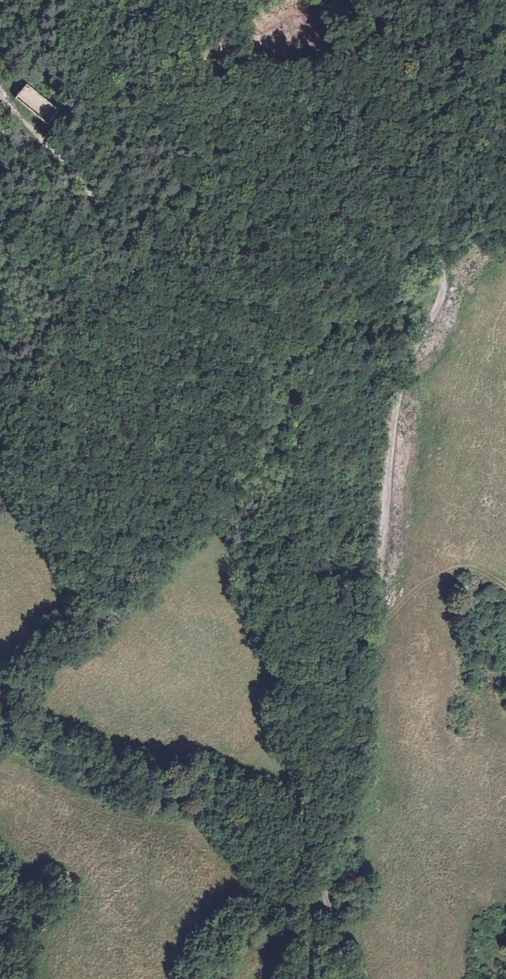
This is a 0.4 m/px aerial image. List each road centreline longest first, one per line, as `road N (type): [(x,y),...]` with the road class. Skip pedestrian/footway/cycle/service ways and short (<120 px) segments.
road 1 (track): [(331,900),(329,848),(370,724),(388,445),(414,351),(450,288),(454,261),(417,245),(368,279),(307,346),(285,355),(259,349),(224,335),(0,100)]
road 2 (track): [(331,900),(292,894),(225,815),(179,792)]

